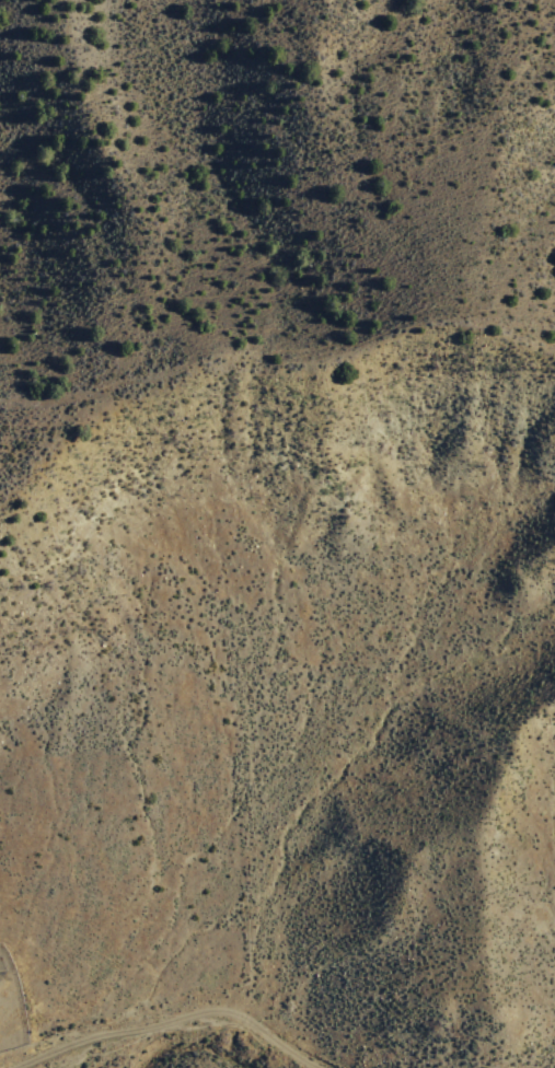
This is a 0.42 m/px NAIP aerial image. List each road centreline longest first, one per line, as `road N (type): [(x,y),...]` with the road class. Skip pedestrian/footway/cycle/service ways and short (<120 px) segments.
road 1 (track): [(302,1067),(252,1024),(218,1014),(80,1041),(15,1067)]

